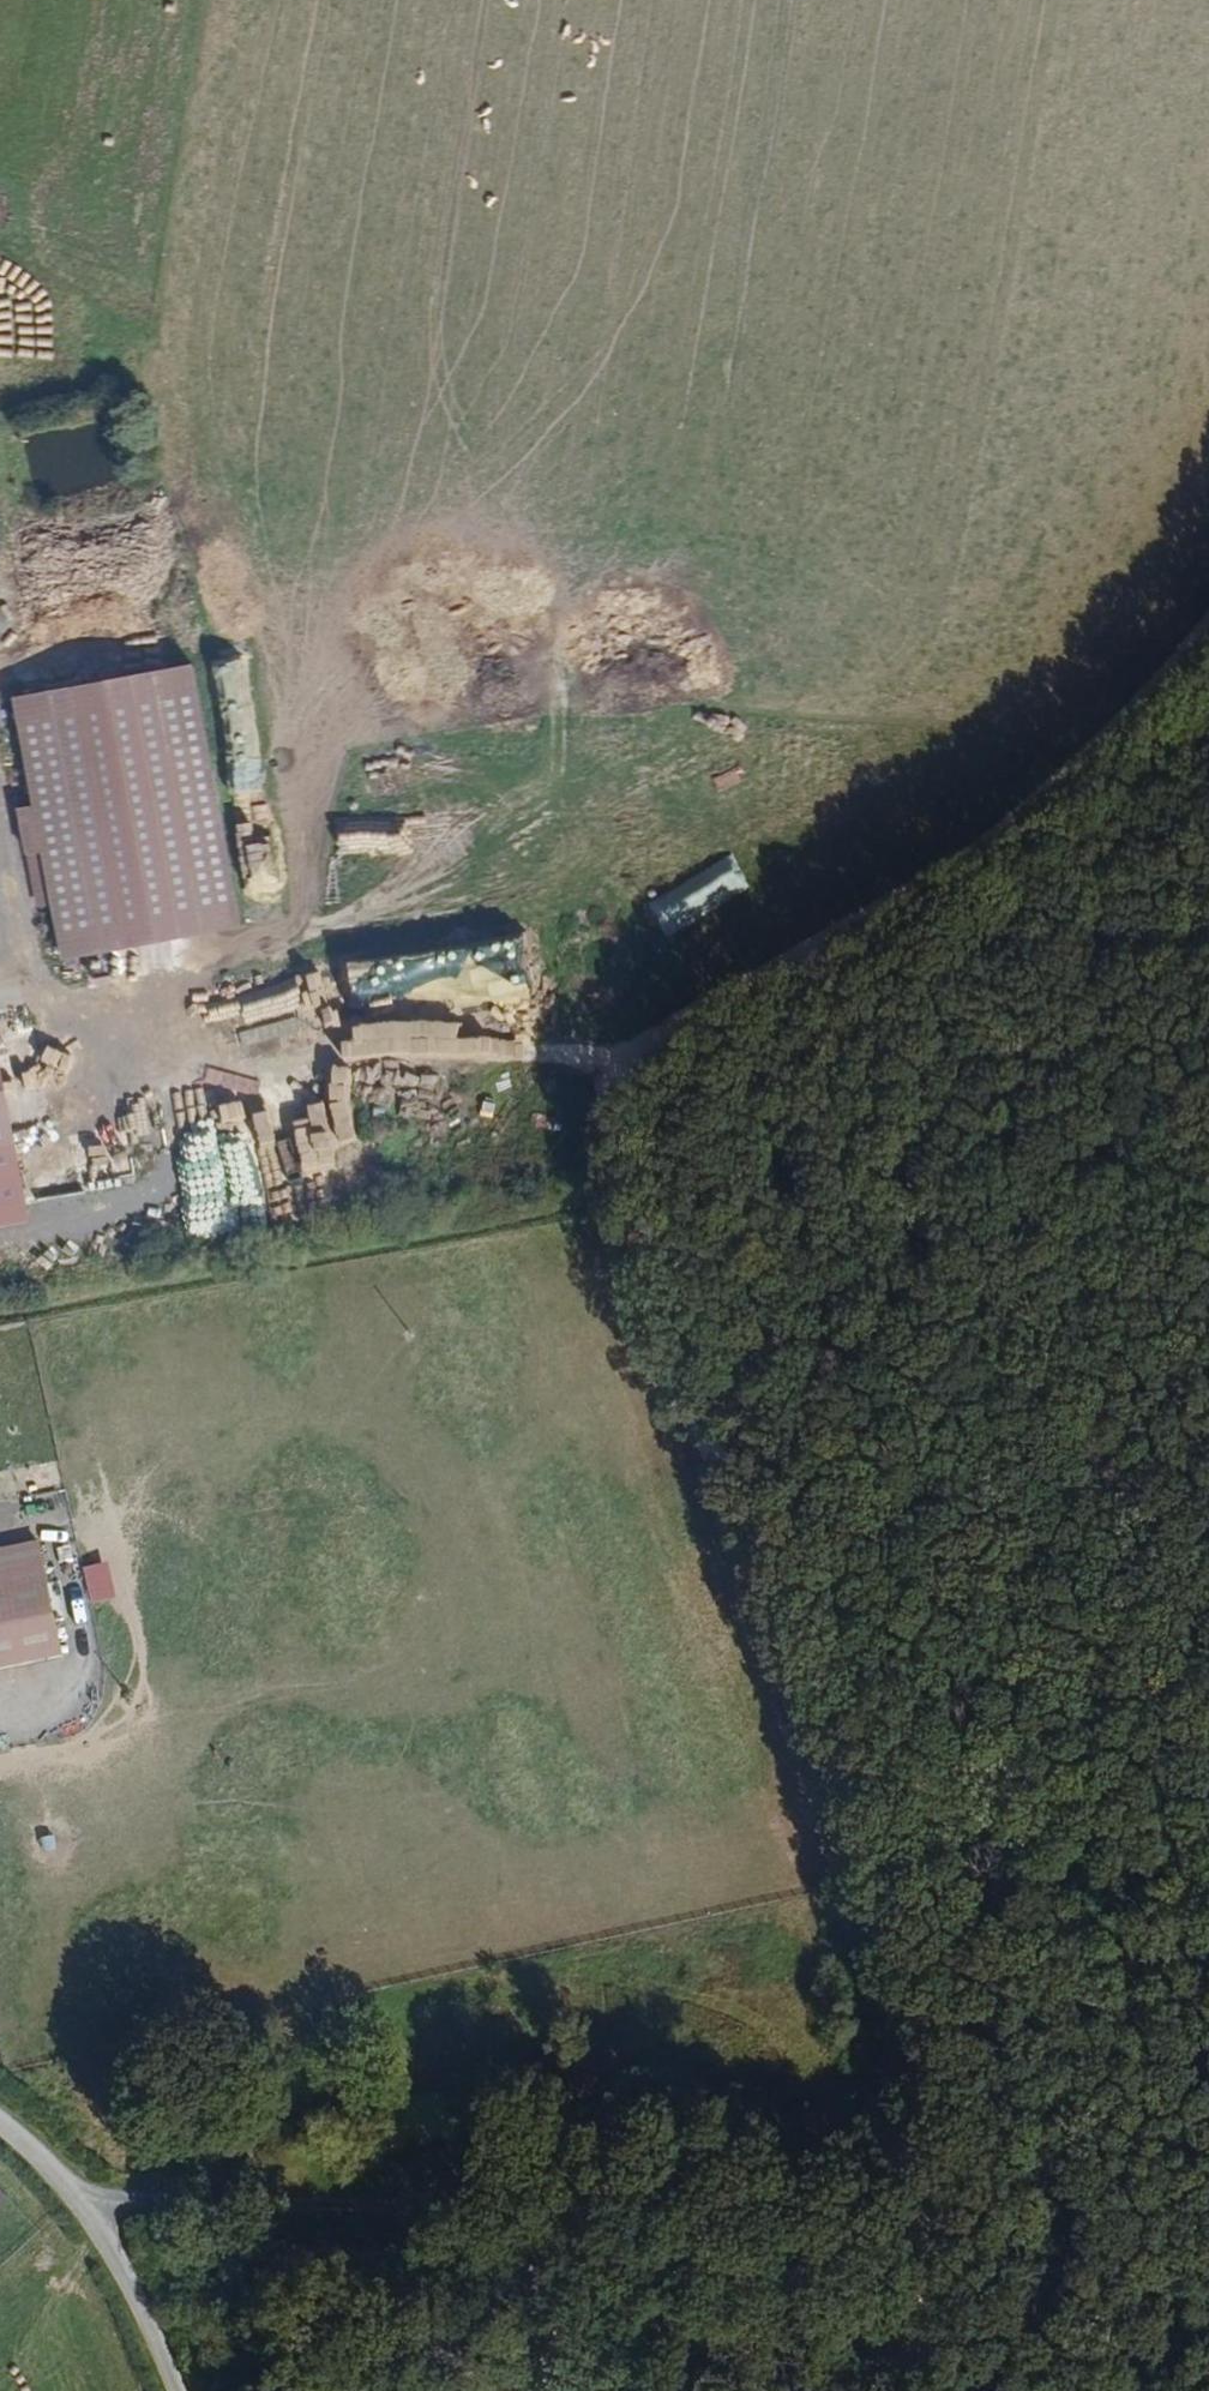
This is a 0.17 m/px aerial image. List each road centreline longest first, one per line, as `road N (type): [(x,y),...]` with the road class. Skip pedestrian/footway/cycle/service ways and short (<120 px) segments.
road 1 (track): [(1208,622),(990,842),(647,1039),(618,1067),(605,1097),(602,1157),(609,1189),(844,1813),(914,2075),(932,2163),(931,2250),(900,2390)]
road 2 (unclassified): [(177,2390),(110,2243),(64,2179),(0,2121)]

